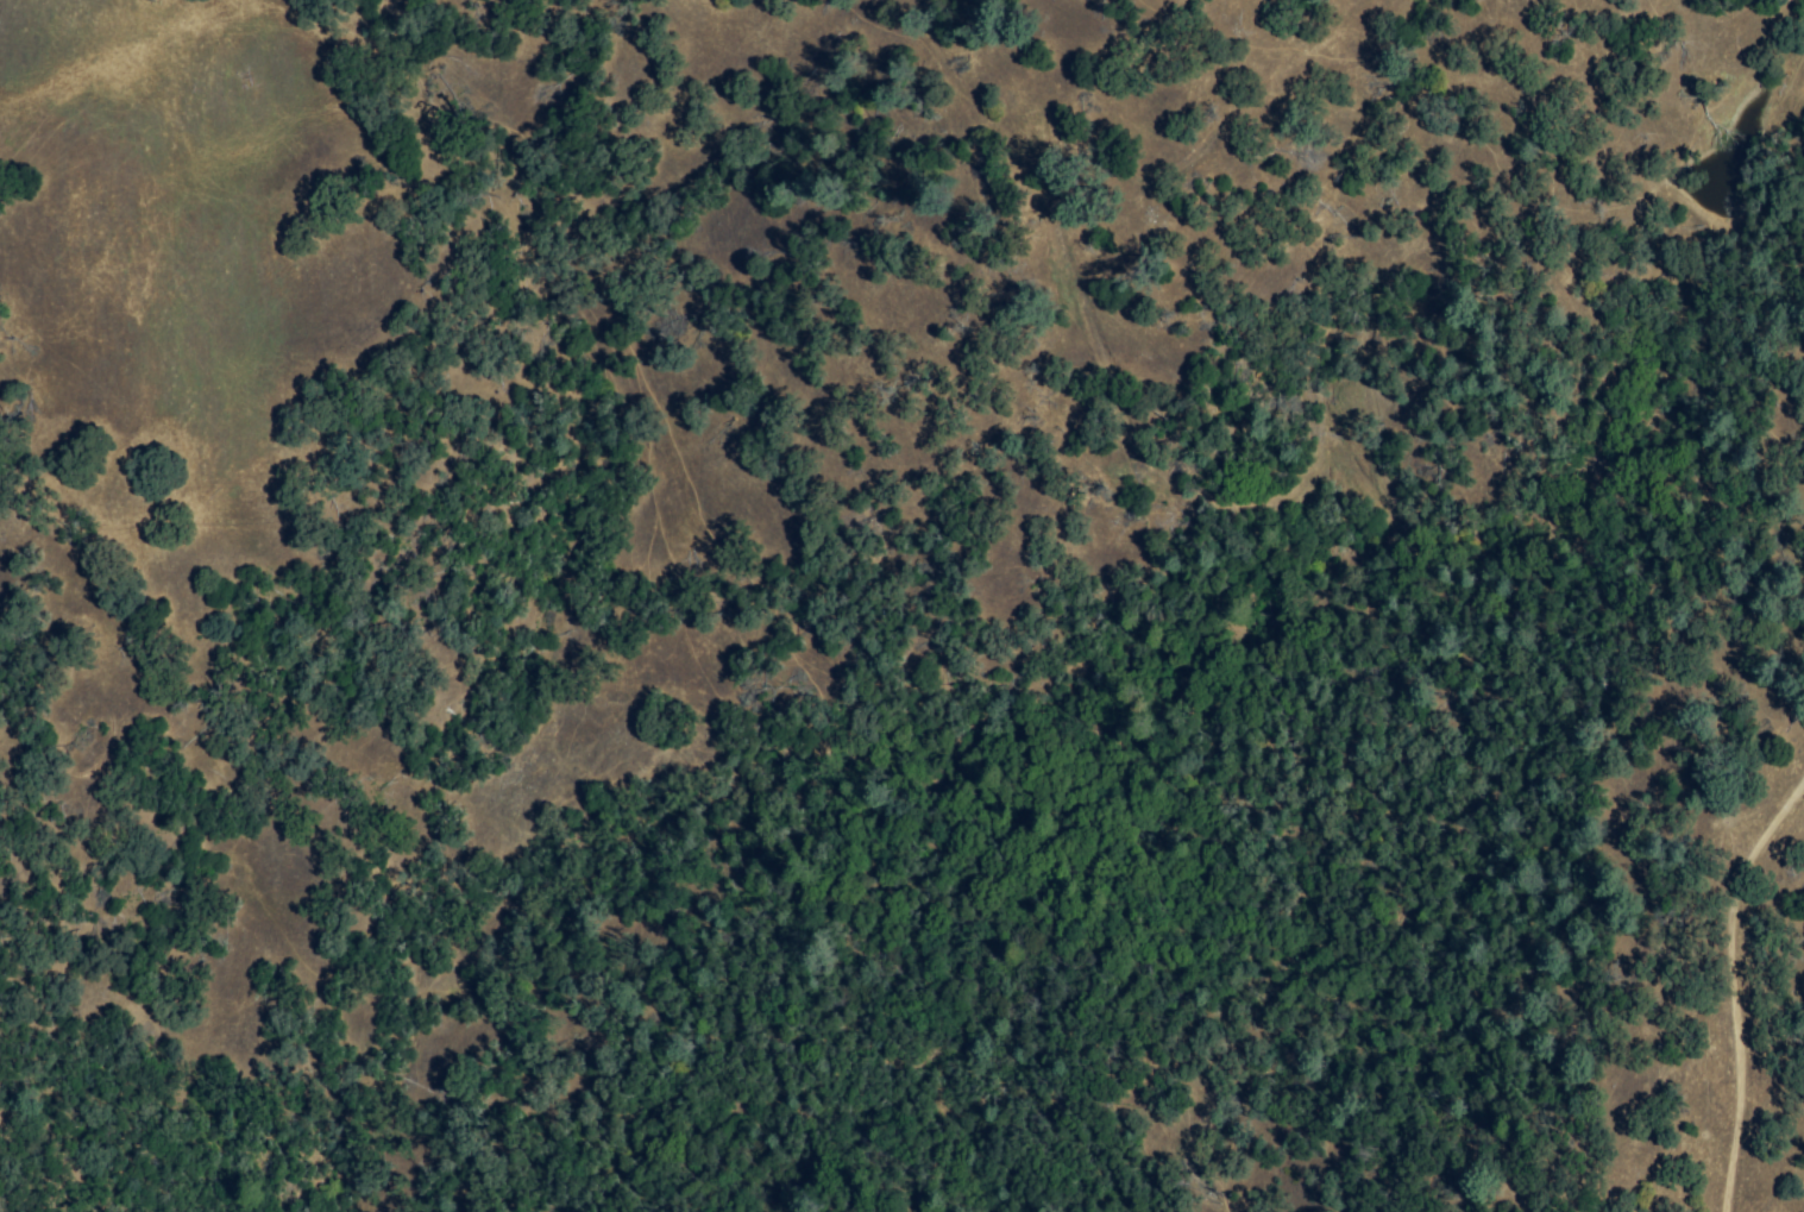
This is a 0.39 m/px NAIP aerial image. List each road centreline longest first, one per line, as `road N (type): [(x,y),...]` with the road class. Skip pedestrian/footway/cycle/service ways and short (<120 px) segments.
road 1 (track): [(1803,777),(1745,861),(1731,912),(1733,1130),(1716,1211)]

